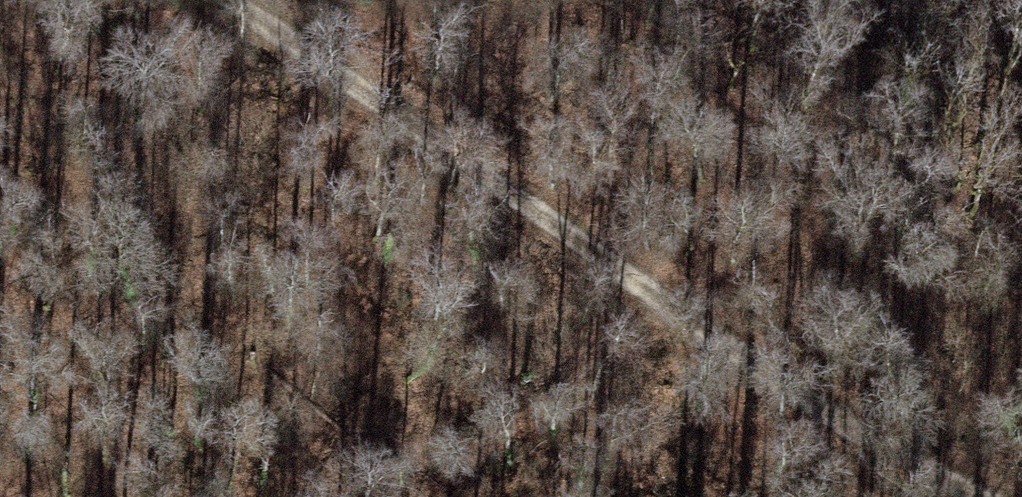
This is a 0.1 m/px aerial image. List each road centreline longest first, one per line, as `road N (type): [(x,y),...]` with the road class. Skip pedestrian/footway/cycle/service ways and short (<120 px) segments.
road 1 (track): [(229,0),(827,407),(1008,496)]
road 2 (track): [(396,496),(654,285)]

